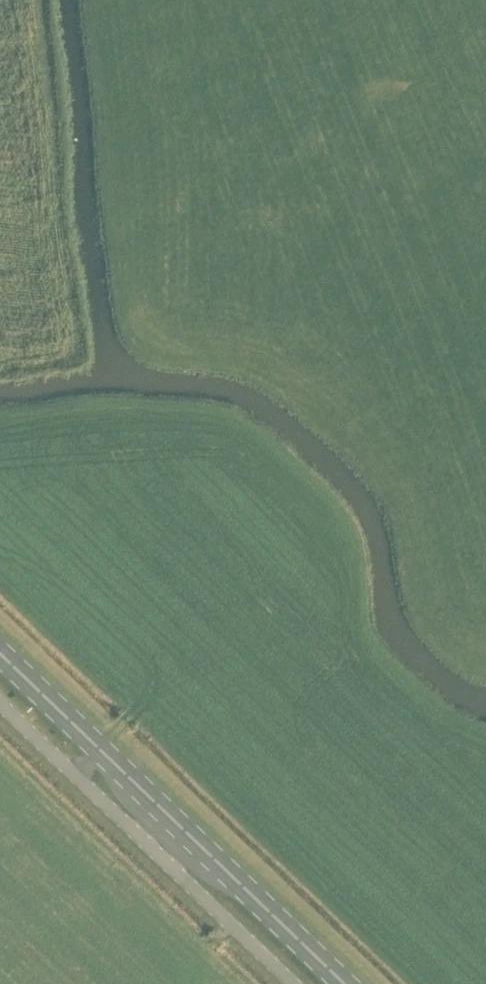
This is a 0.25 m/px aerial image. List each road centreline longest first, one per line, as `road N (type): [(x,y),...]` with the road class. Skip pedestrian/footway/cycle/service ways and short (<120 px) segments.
road 1 (primary): [(343,983),(0,656)]
road 2 (unclassified): [(292,983),(0,705)]

